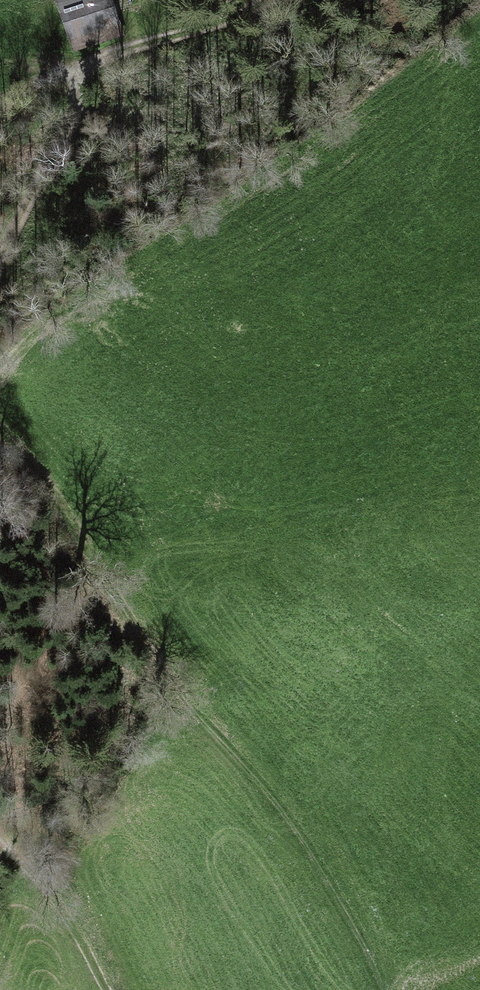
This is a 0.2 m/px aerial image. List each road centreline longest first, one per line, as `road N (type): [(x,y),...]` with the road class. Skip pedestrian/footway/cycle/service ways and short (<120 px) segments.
road 1 (track): [(0,437),(188,704),(283,814),(382,989)]
road 2 (track): [(0,108),(250,0)]
road 3 (track): [(79,71),(72,137),(0,263)]
road 4 (track): [(103,989),(58,904),(0,830)]

